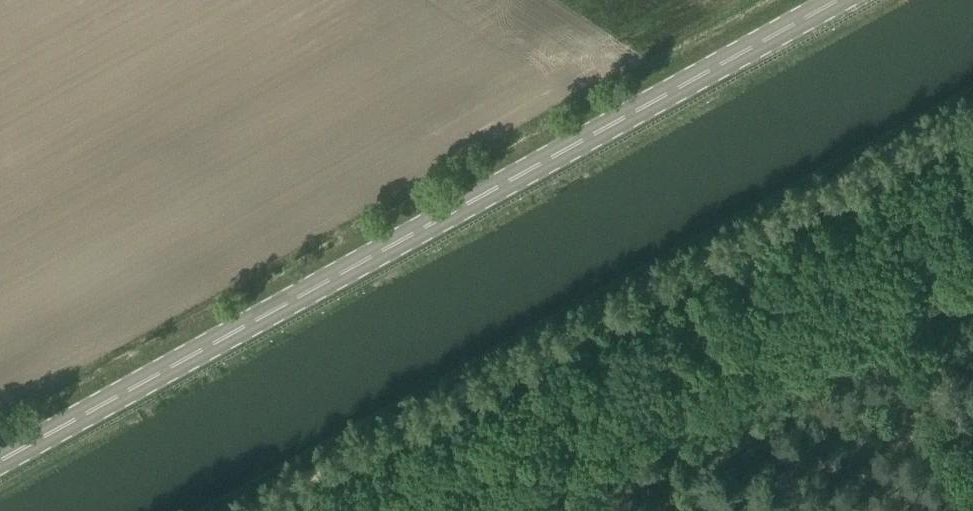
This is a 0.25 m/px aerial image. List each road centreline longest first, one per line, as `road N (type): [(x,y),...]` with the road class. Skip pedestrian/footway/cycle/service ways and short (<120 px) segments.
road 1 (secondary): [(0,459),(836,0)]
road 2 (track): [(249,510),(972,111)]

